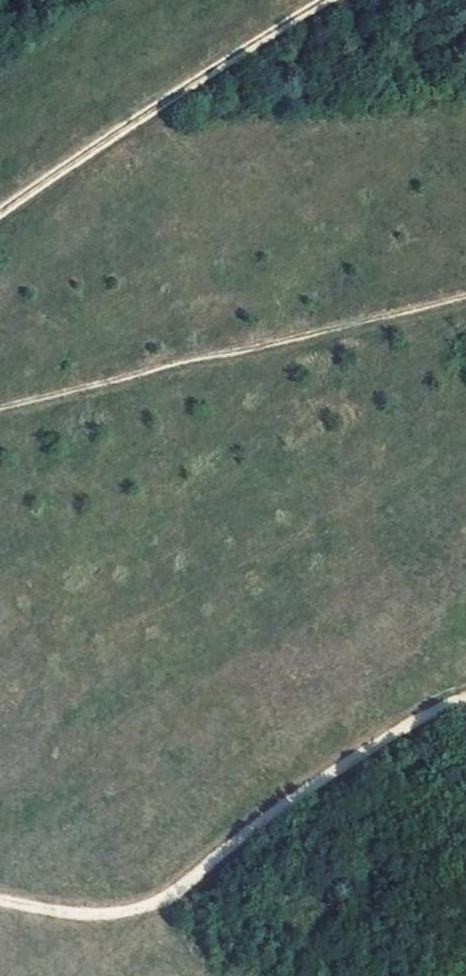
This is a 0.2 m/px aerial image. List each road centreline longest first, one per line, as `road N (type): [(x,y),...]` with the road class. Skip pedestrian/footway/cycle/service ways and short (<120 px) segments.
road 1 (track): [(465,697),(420,714),(157,909),(71,917),(0,903)]
road 2 (track): [(329,0),(0,212)]

